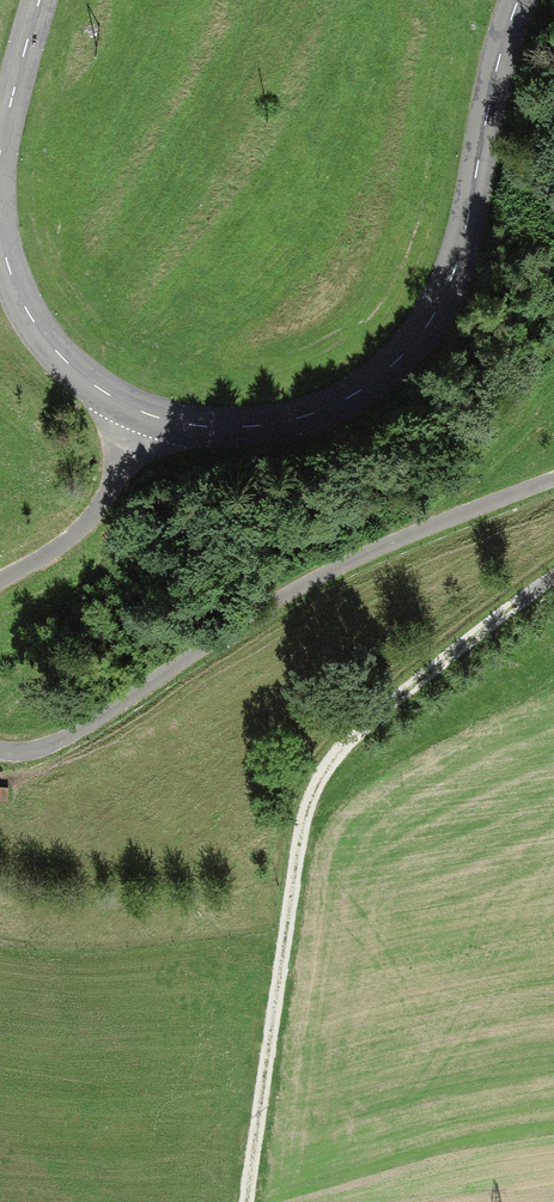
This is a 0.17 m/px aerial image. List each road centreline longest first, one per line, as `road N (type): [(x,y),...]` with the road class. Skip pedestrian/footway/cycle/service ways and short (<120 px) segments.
road 1 (tertiary): [(0,228),(32,318),(106,394),(163,419),(215,428),(325,412),(391,370),(455,276),(499,60),(519,0)]
road 2 (track): [(247,1201),(310,800),(348,740),(553,578)]
road 3 (track): [(553,479),(363,555),(283,597),(70,735),(24,752),(0,751)]
road 4 (track): [(0,578),(57,546),(99,505),(142,411)]
road 5 (tertiary): [(41,0),(0,161)]

